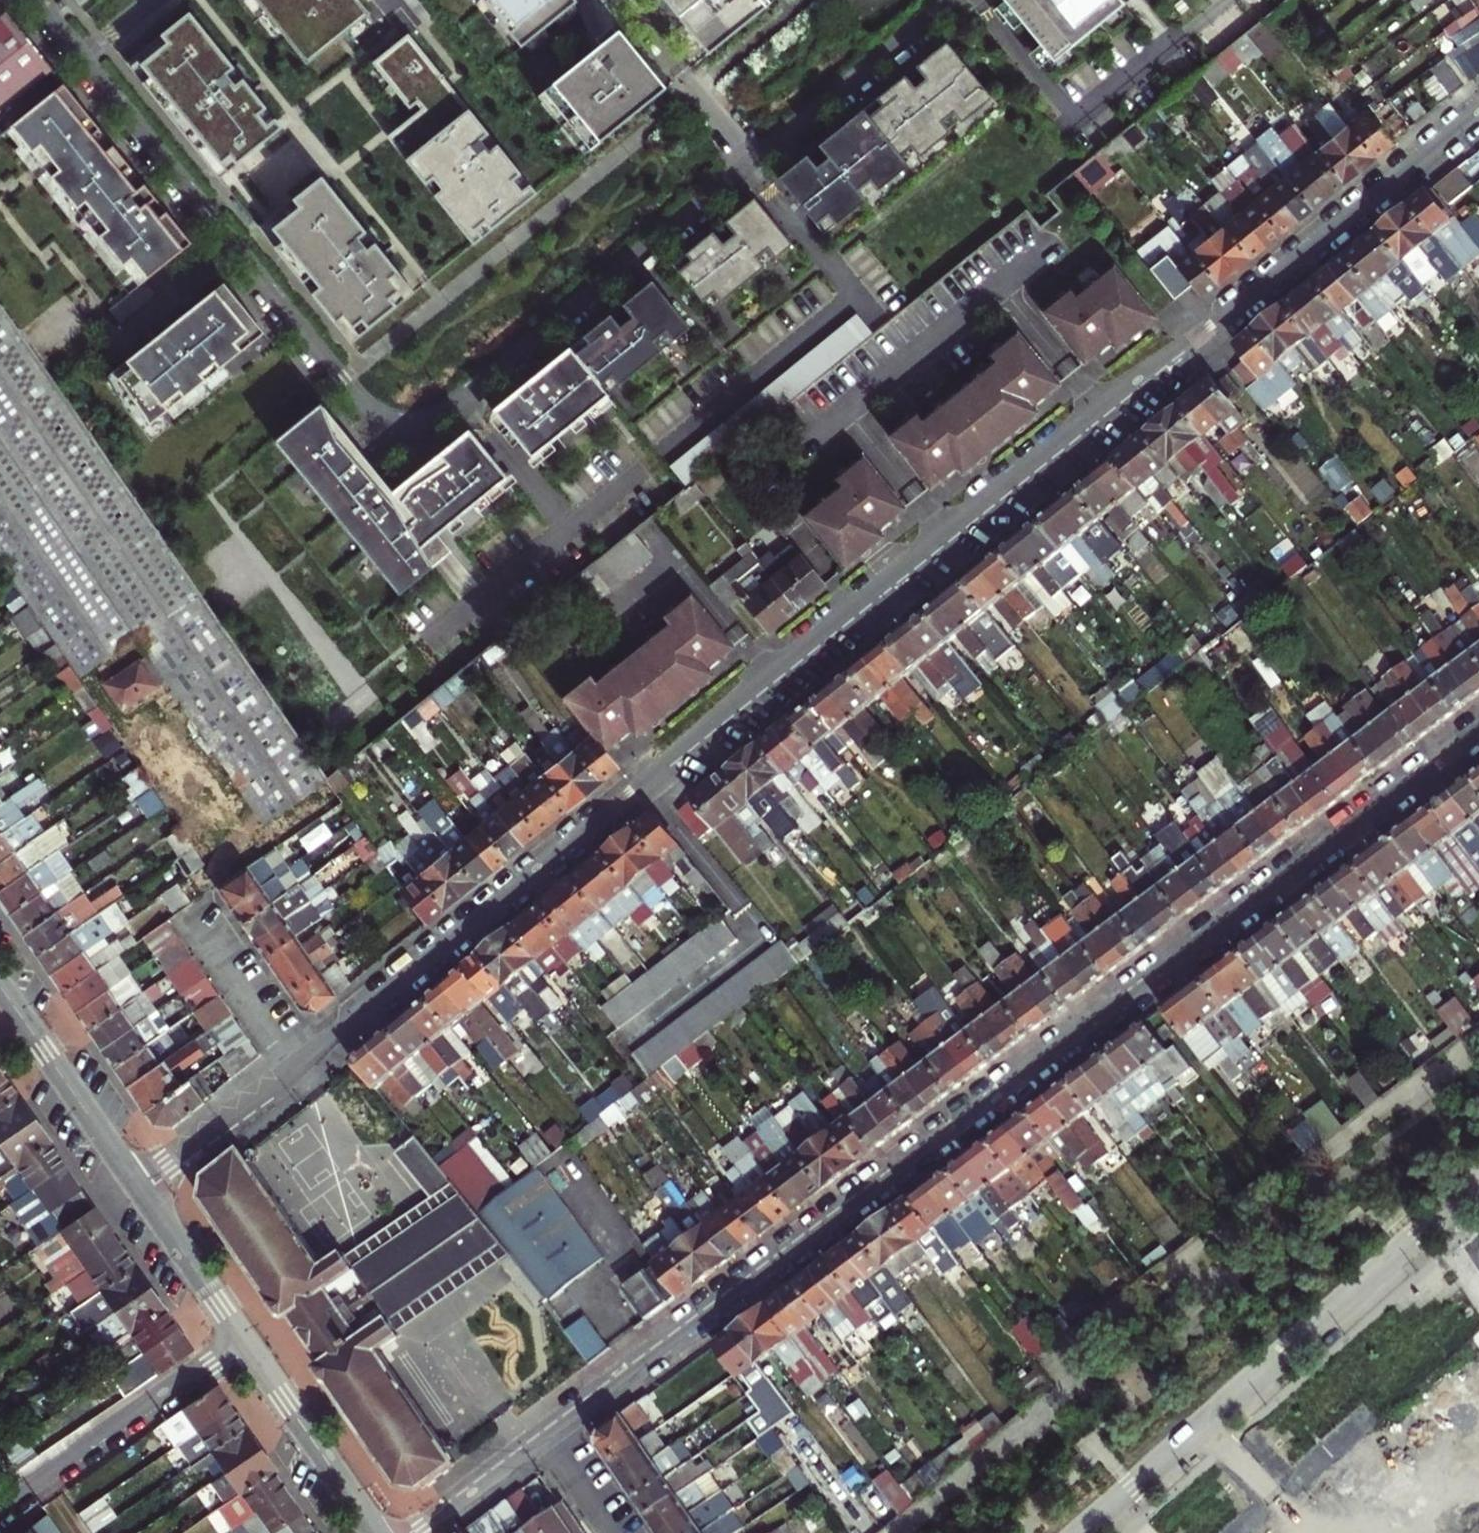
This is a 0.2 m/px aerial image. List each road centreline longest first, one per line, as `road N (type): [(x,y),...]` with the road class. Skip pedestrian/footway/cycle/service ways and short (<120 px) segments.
road 1 (residential): [(1478,113),(139,1188)]
road 2 (residential): [(413,1532),(1478,731)]
road 3 (residential): [(35,0),(368,409),(403,428),(444,412),(956,0)]
road 4 (residential): [(1478,1183),(1079,1532)]
road 5 (residential): [(244,1343),(0,1507)]
road 6 (tertiary): [(0,982),(139,1188)]
road 7 (tertiary): [(244,1343),(376,1532)]
road 8 (tertiary): [(139,1188),(244,1343)]

